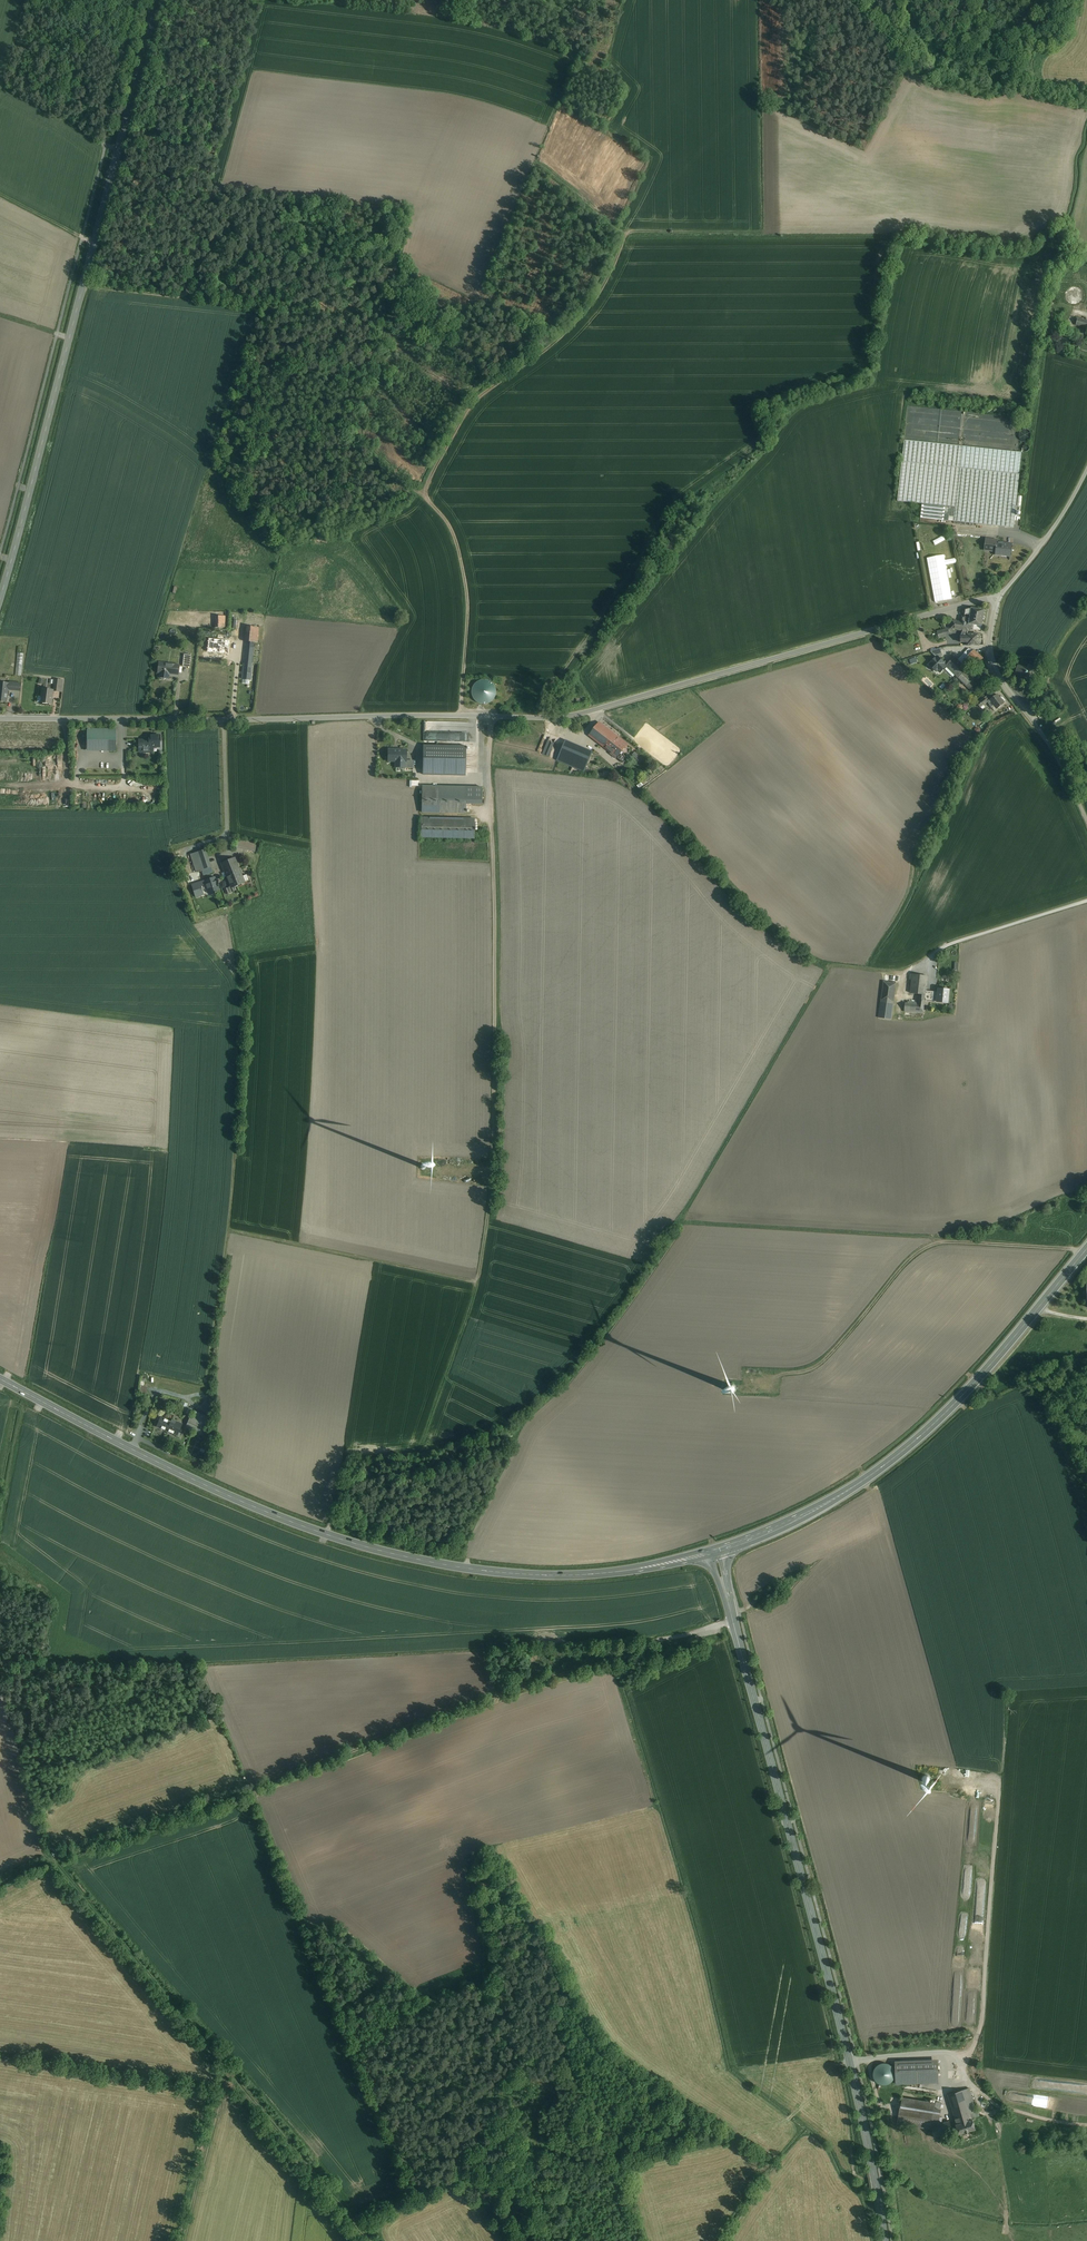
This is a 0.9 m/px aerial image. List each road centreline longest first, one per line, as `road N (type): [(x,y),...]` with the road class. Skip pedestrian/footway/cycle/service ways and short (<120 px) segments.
road 1 (unclassified): [(1000,595),(580,714),(0,718)]
road 2 (track): [(491,717),(494,1162),(477,1282),(232,1231)]
road 3 (secondary): [(715,1552),(587,1575),(415,1560),(218,1492),(0,1380)]
road 4 (track): [(0,1885),(55,1857),(517,1689),(697,1633)]
road 5 (secondary): [(885,2240),(856,2090),(715,1552)]
road 6 (track): [(462,718),(466,578),(452,530),(425,493),(472,401),(564,332),(594,299),(624,235),(763,232)]
road 7 (secondary): [(0,597),(157,0)]
road 8 (track): [(55,1857),(371,2240)]
road 9 (secondary): [(1086,1251),(915,1443),(820,1507),(715,1552)]
road 10 (track): [(764,1381),(817,1366),(903,1266),(931,1245),(1063,1247),(1083,1255)]
road 11 (track): [(84,284),(261,303),(282,243),(404,255)]
road 12 (track): [(425,493),(360,438),(359,428),(416,206)]
road 13 (unclassified): [(1000,595),(989,640),(996,672),(1058,758),(1086,821)]
road 14 (track): [(118,150),(5,88),(30,0)]
road 15 (track): [(186,2240),(227,2069)]
road 16 (unclassified): [(1086,472),(1040,549),(1000,595)]

